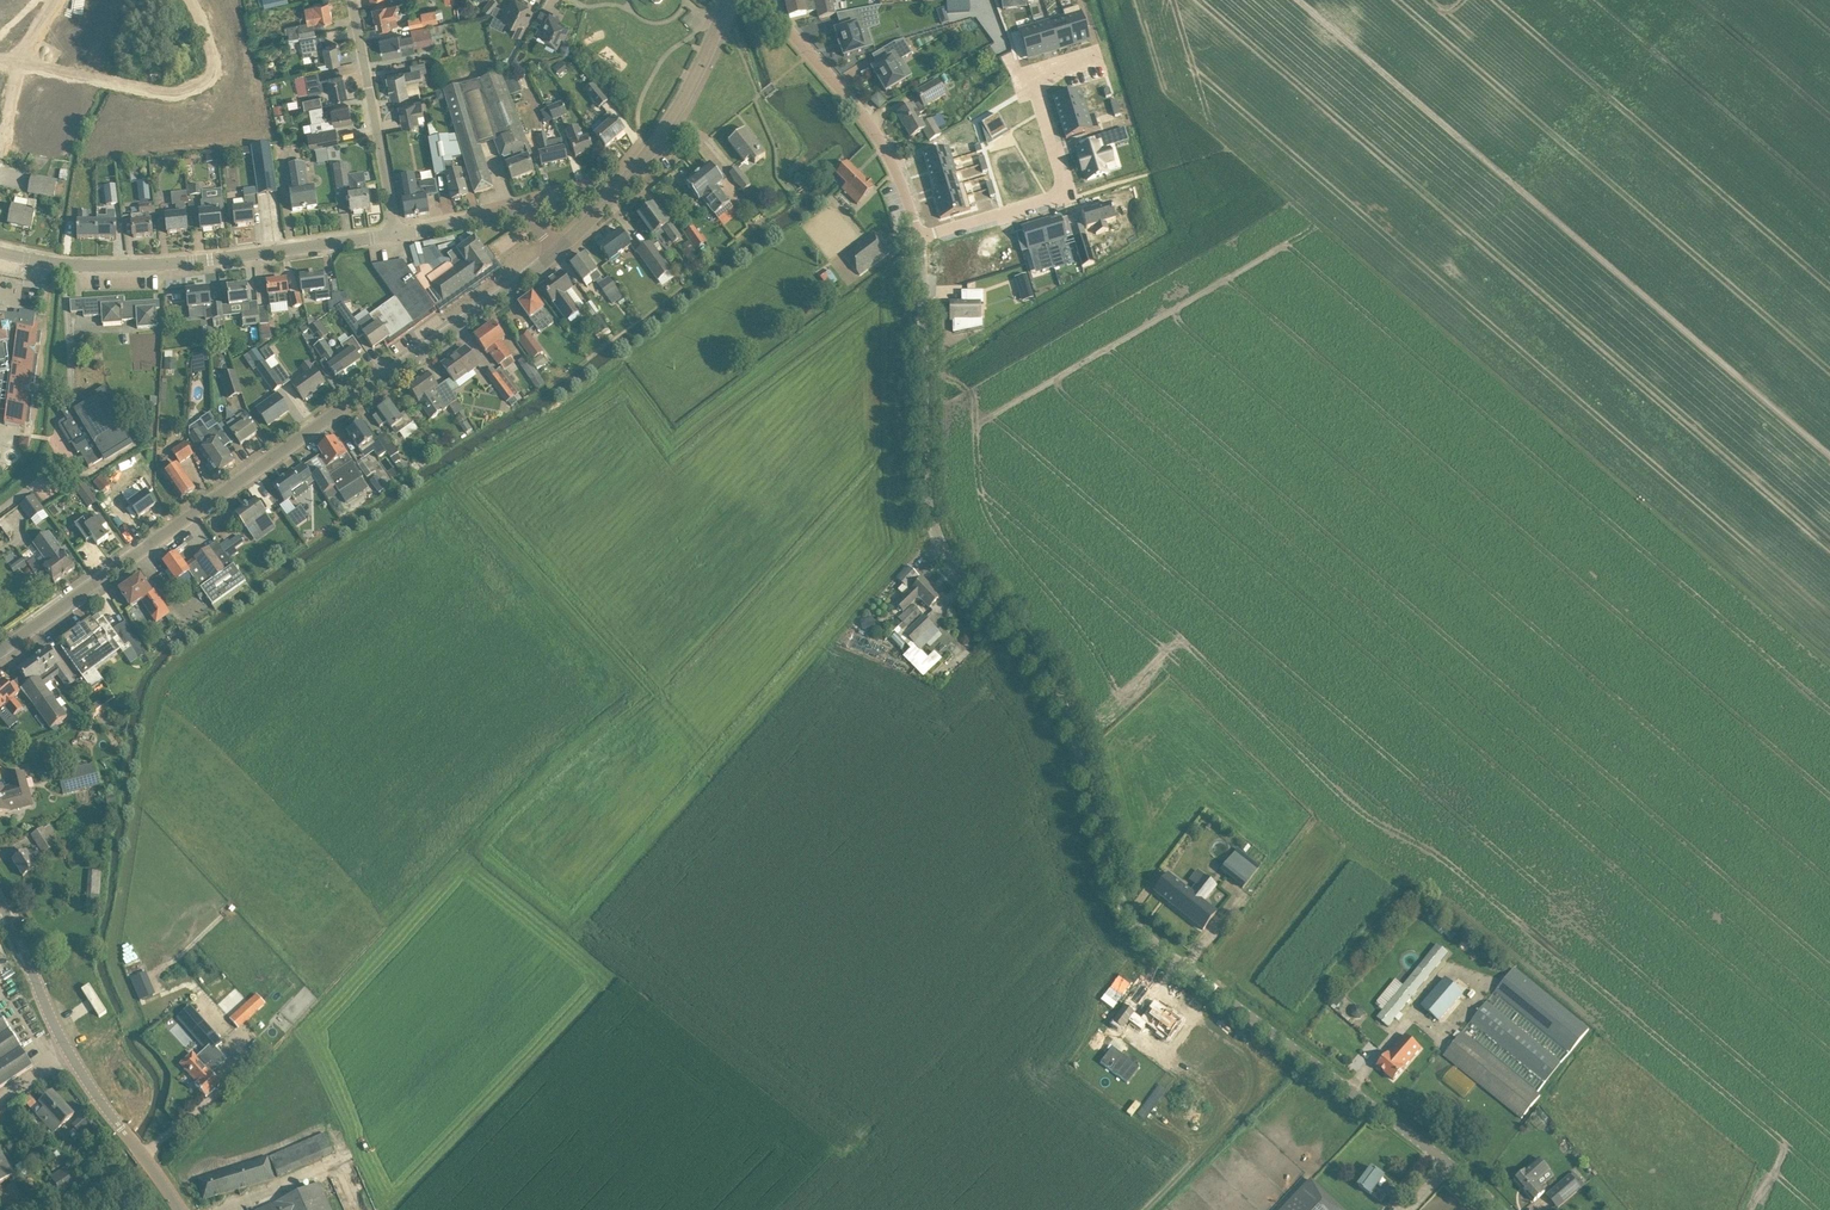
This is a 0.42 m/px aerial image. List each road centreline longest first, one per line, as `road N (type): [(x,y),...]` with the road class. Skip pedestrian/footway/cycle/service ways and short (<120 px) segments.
road 1 (unclassified): [(1505,1209),(1147,934),(1118,896),(1065,704),(940,537),(927,495),(919,240)]
road 2 (tertiary): [(0,652),(556,250)]
road 3 (residential): [(396,234),(107,268),(0,252)]
road 4 (tertiary): [(178,1209),(75,1063),(0,904)]
road 5 (residential): [(1096,55),(1030,77),(1065,193),(919,240)]
road 6 (tertiary): [(556,250),(662,142),(727,0)]
road 7 (unclassified): [(919,240),(874,132),(758,0)]
road 8 (residential): [(200,0),(216,58),(209,76),(181,92),(78,83),(16,64)]
road 9 (residential): [(396,234),(352,0)]
road 10 (residential): [(513,208),(396,234)]

